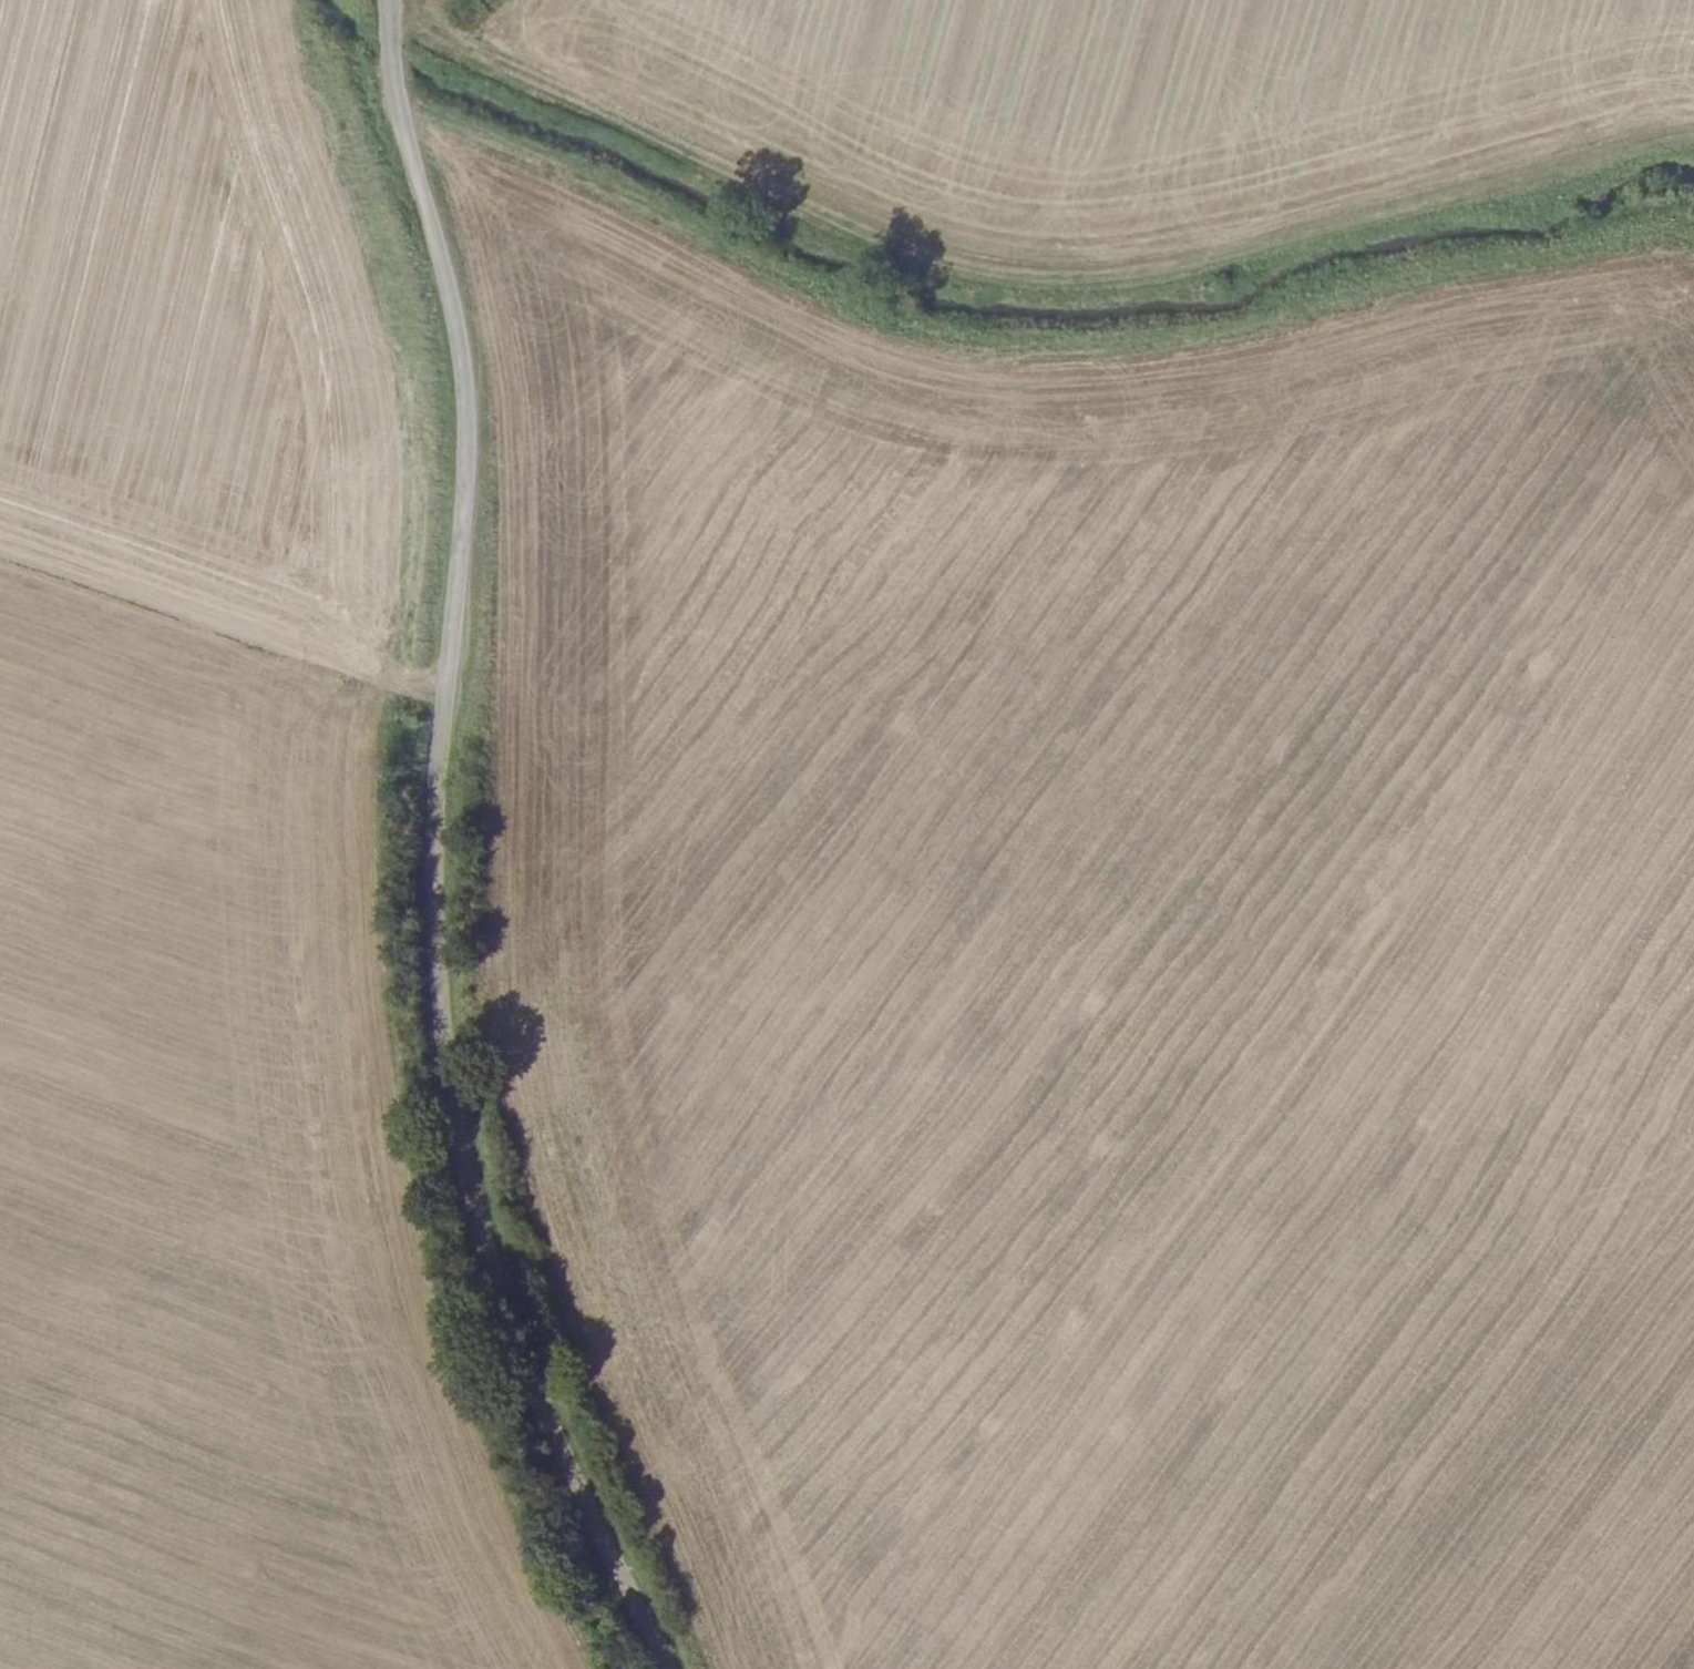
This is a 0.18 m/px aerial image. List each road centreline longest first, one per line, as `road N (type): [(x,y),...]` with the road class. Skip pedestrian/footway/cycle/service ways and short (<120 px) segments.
road 1 (track): [(664,1668),(618,1549),(541,1396),(470,1179),(431,873),(432,738),(462,415),(389,0)]

